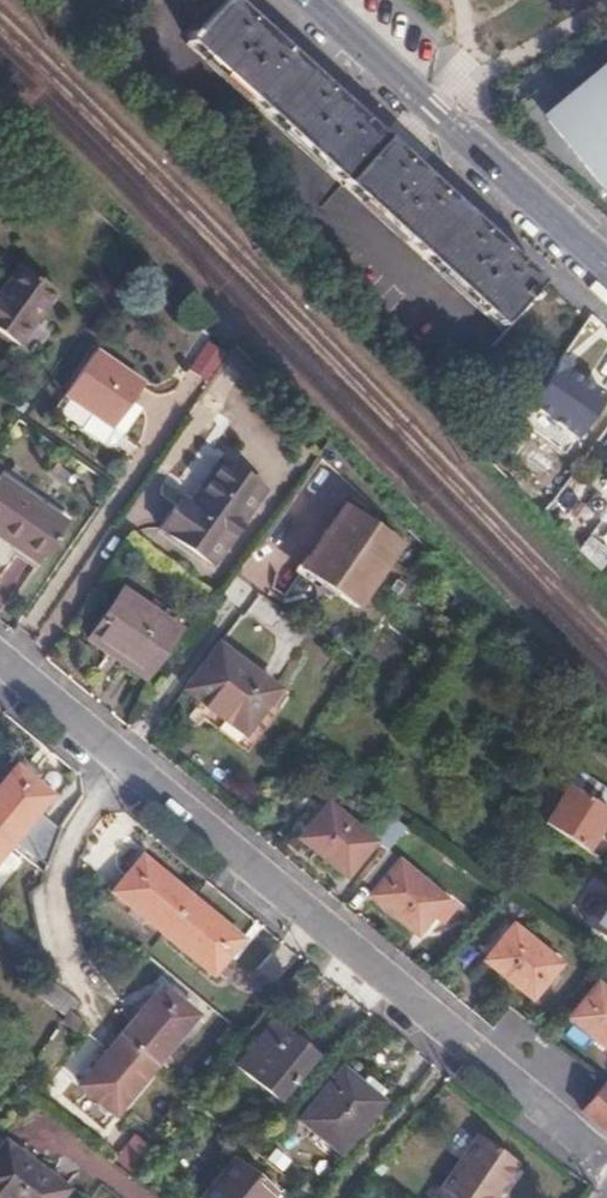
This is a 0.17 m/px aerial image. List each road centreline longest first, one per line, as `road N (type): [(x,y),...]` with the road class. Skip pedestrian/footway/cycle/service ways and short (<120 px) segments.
road 1 (residential): [(606,1160),(0,657)]
road 2 (tertiary): [(606,266),(310,0)]

